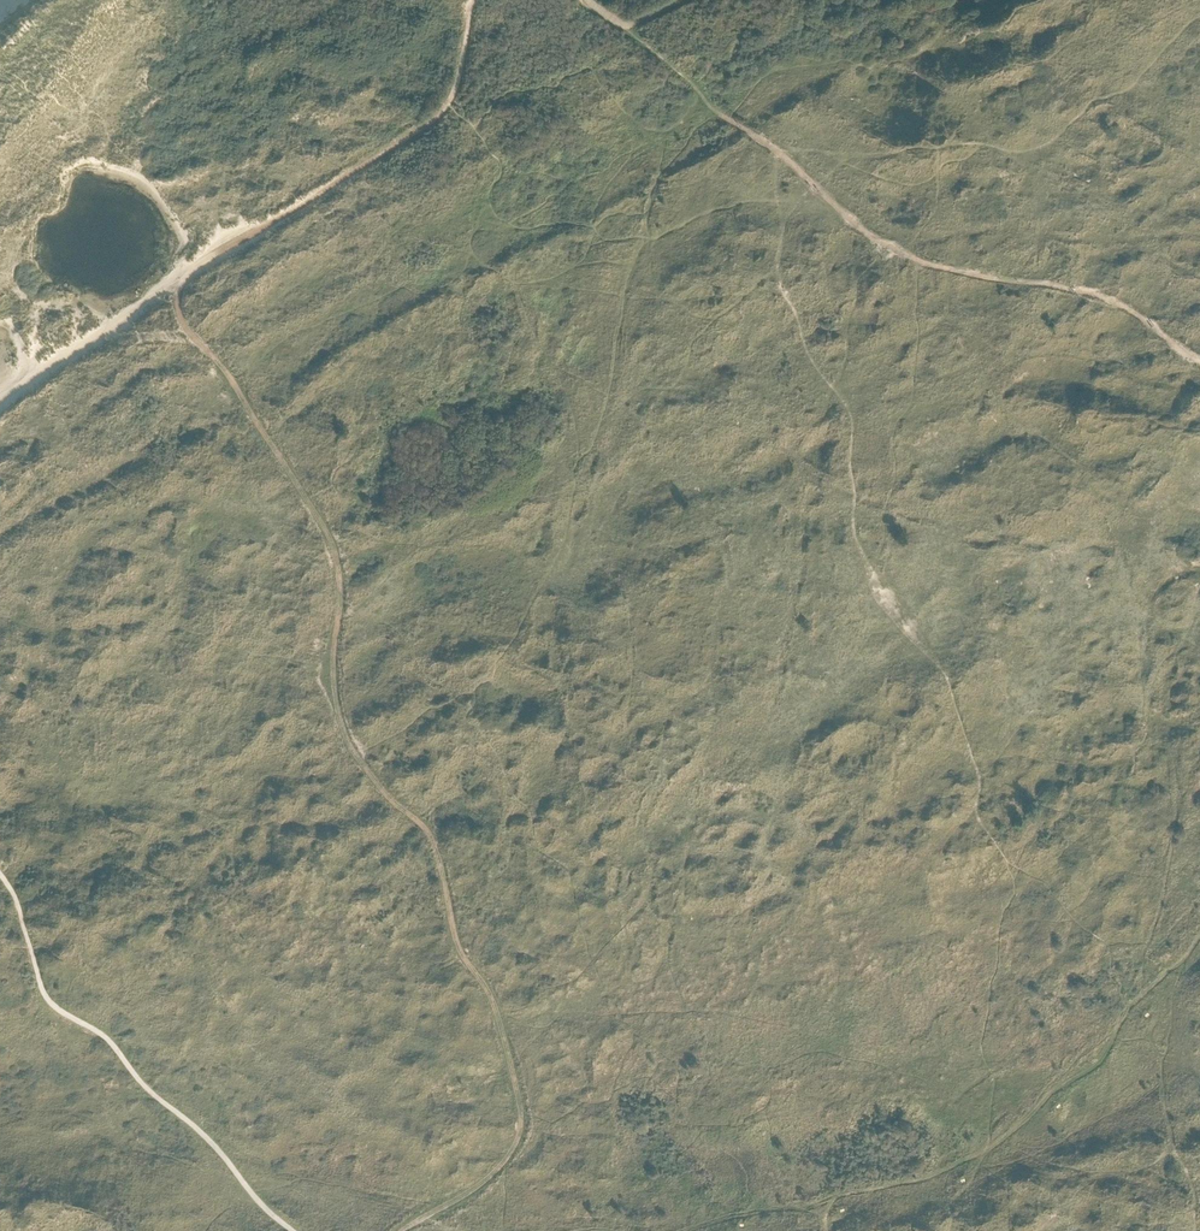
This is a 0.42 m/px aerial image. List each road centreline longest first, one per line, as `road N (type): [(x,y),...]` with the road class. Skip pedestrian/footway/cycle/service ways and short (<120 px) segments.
road 1 (track): [(475,0),(448,102),(431,124),(168,287)]
road 2 (track): [(168,287),(0,396)]

